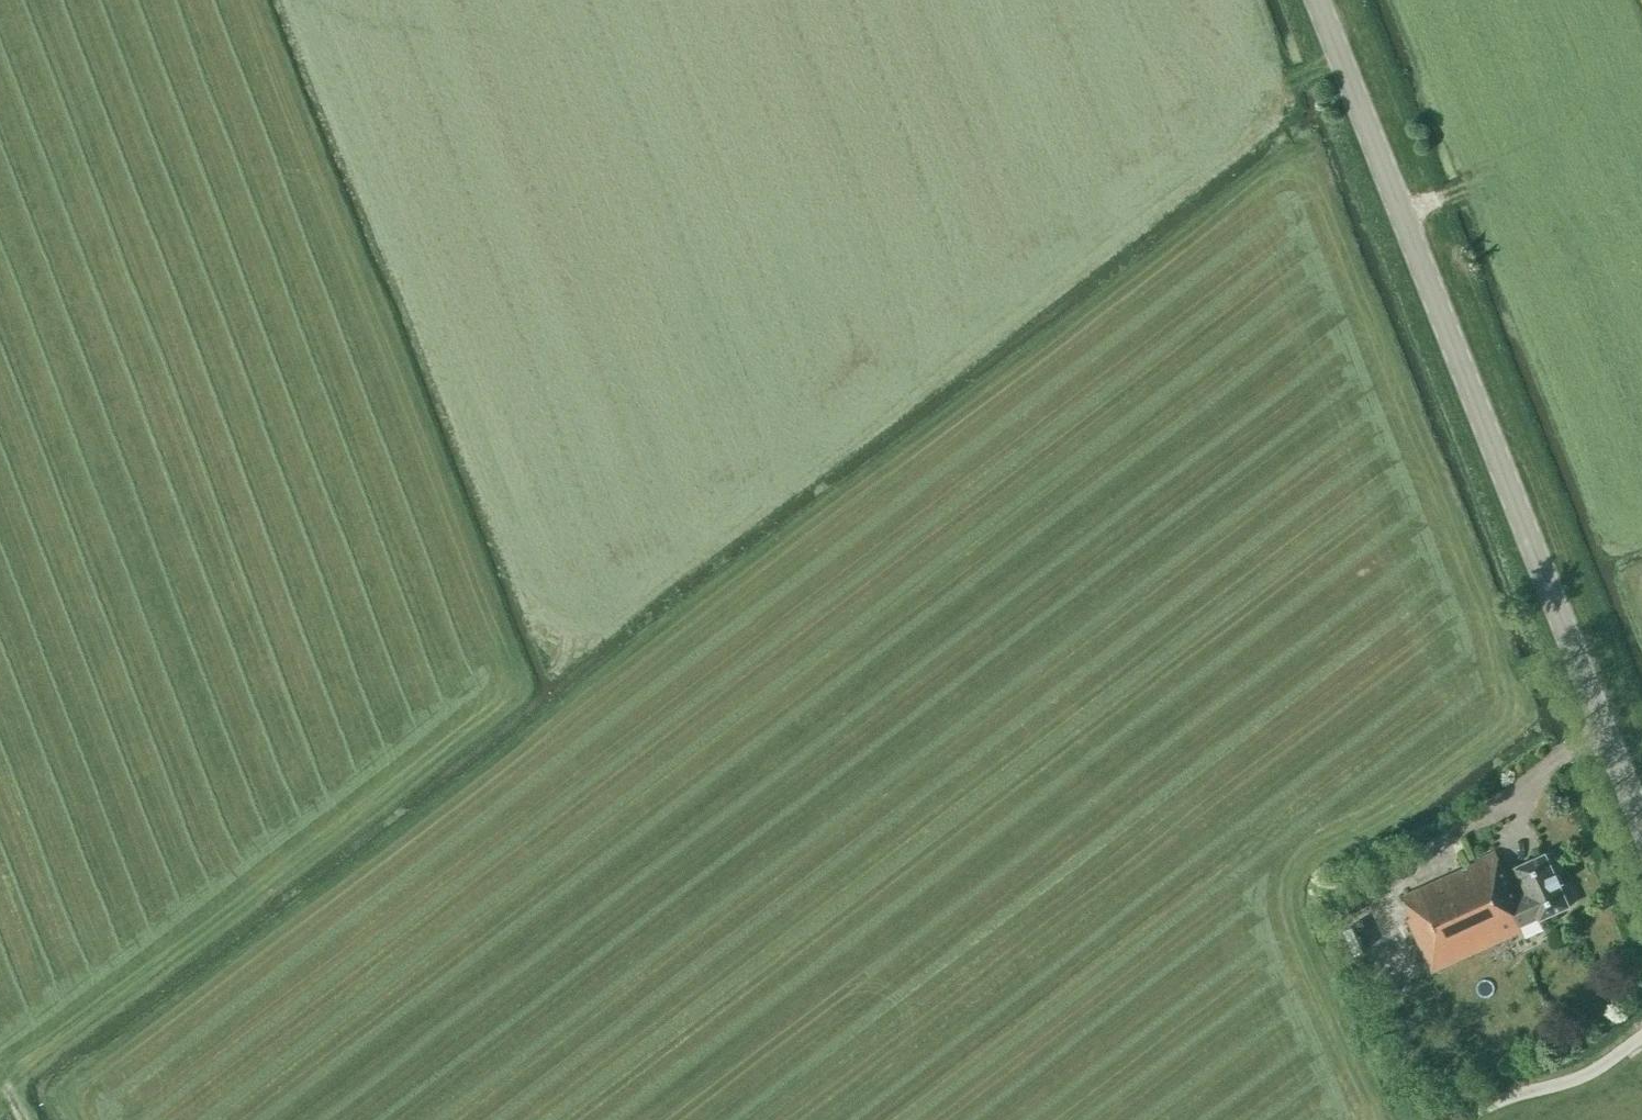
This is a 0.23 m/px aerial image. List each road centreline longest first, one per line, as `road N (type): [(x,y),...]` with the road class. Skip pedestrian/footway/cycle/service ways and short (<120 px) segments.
road 1 (tertiary): [(1641,822),(1318,0)]

